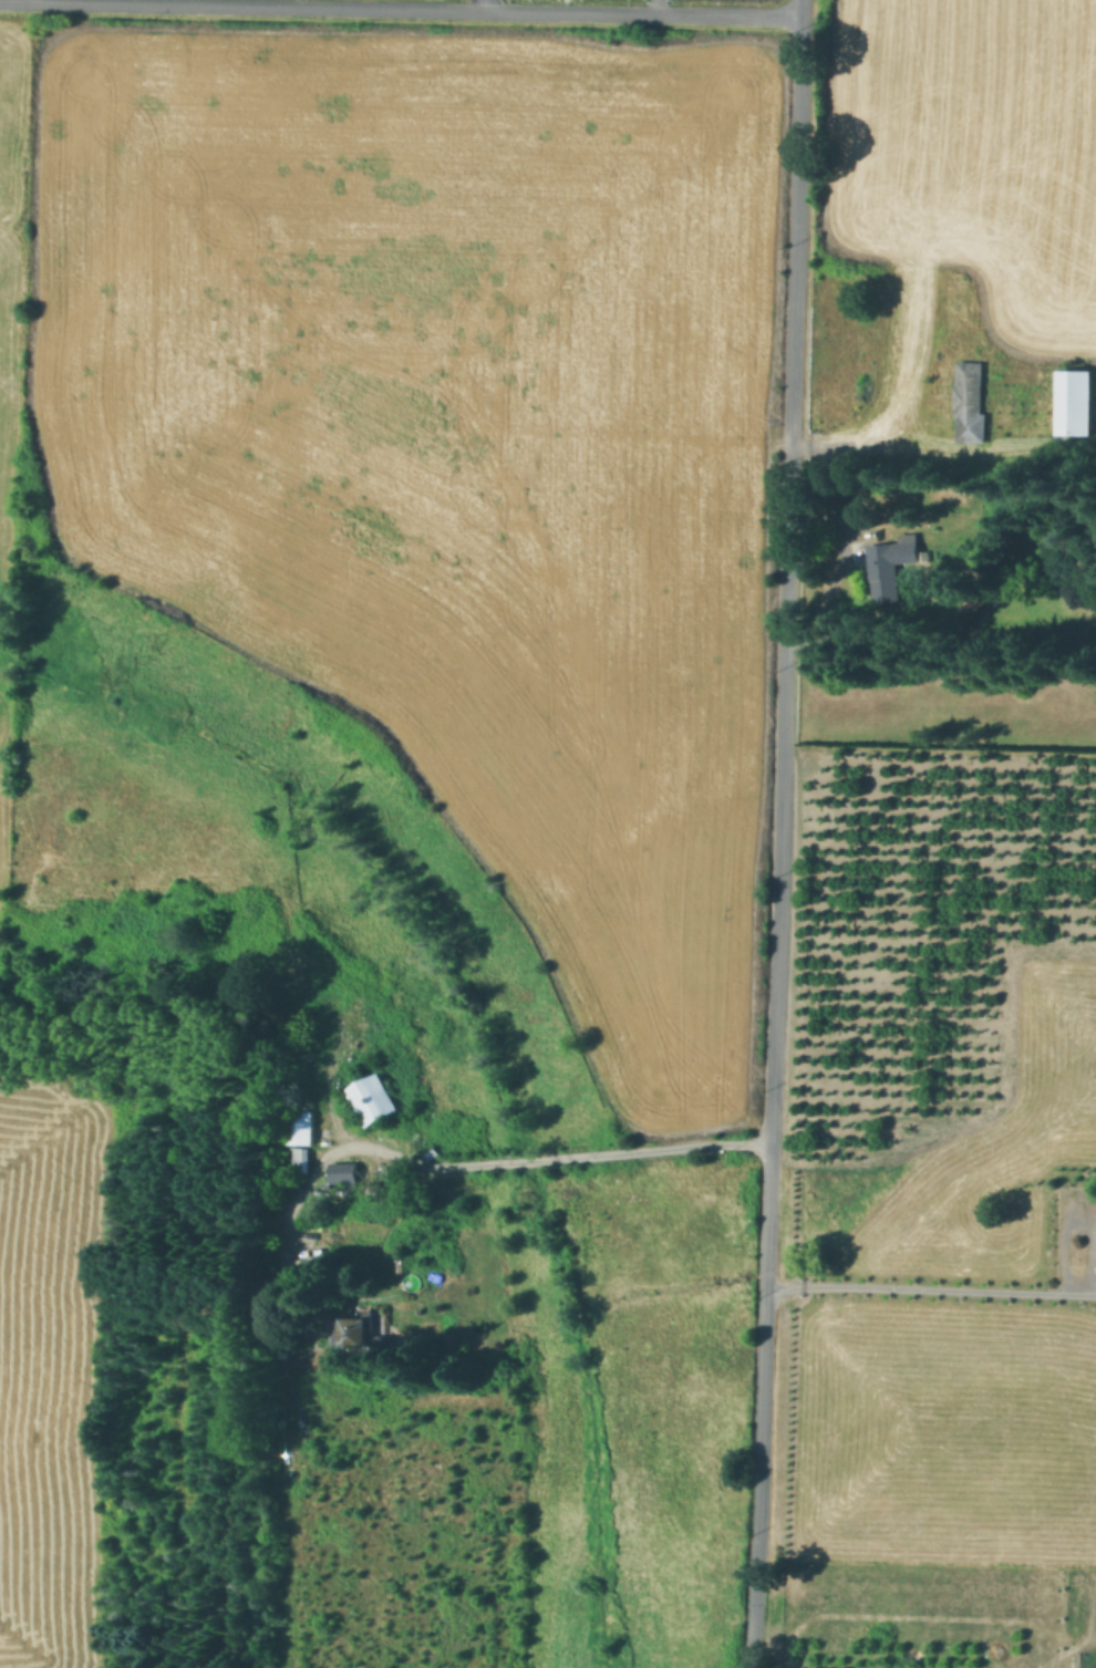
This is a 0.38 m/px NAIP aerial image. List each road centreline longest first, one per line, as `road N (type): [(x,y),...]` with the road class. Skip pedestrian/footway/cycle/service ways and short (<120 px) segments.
road 1 (residential): [(803,0),(783,847),(751,1667)]
road 2 (residential): [(803,19),(0,1)]

